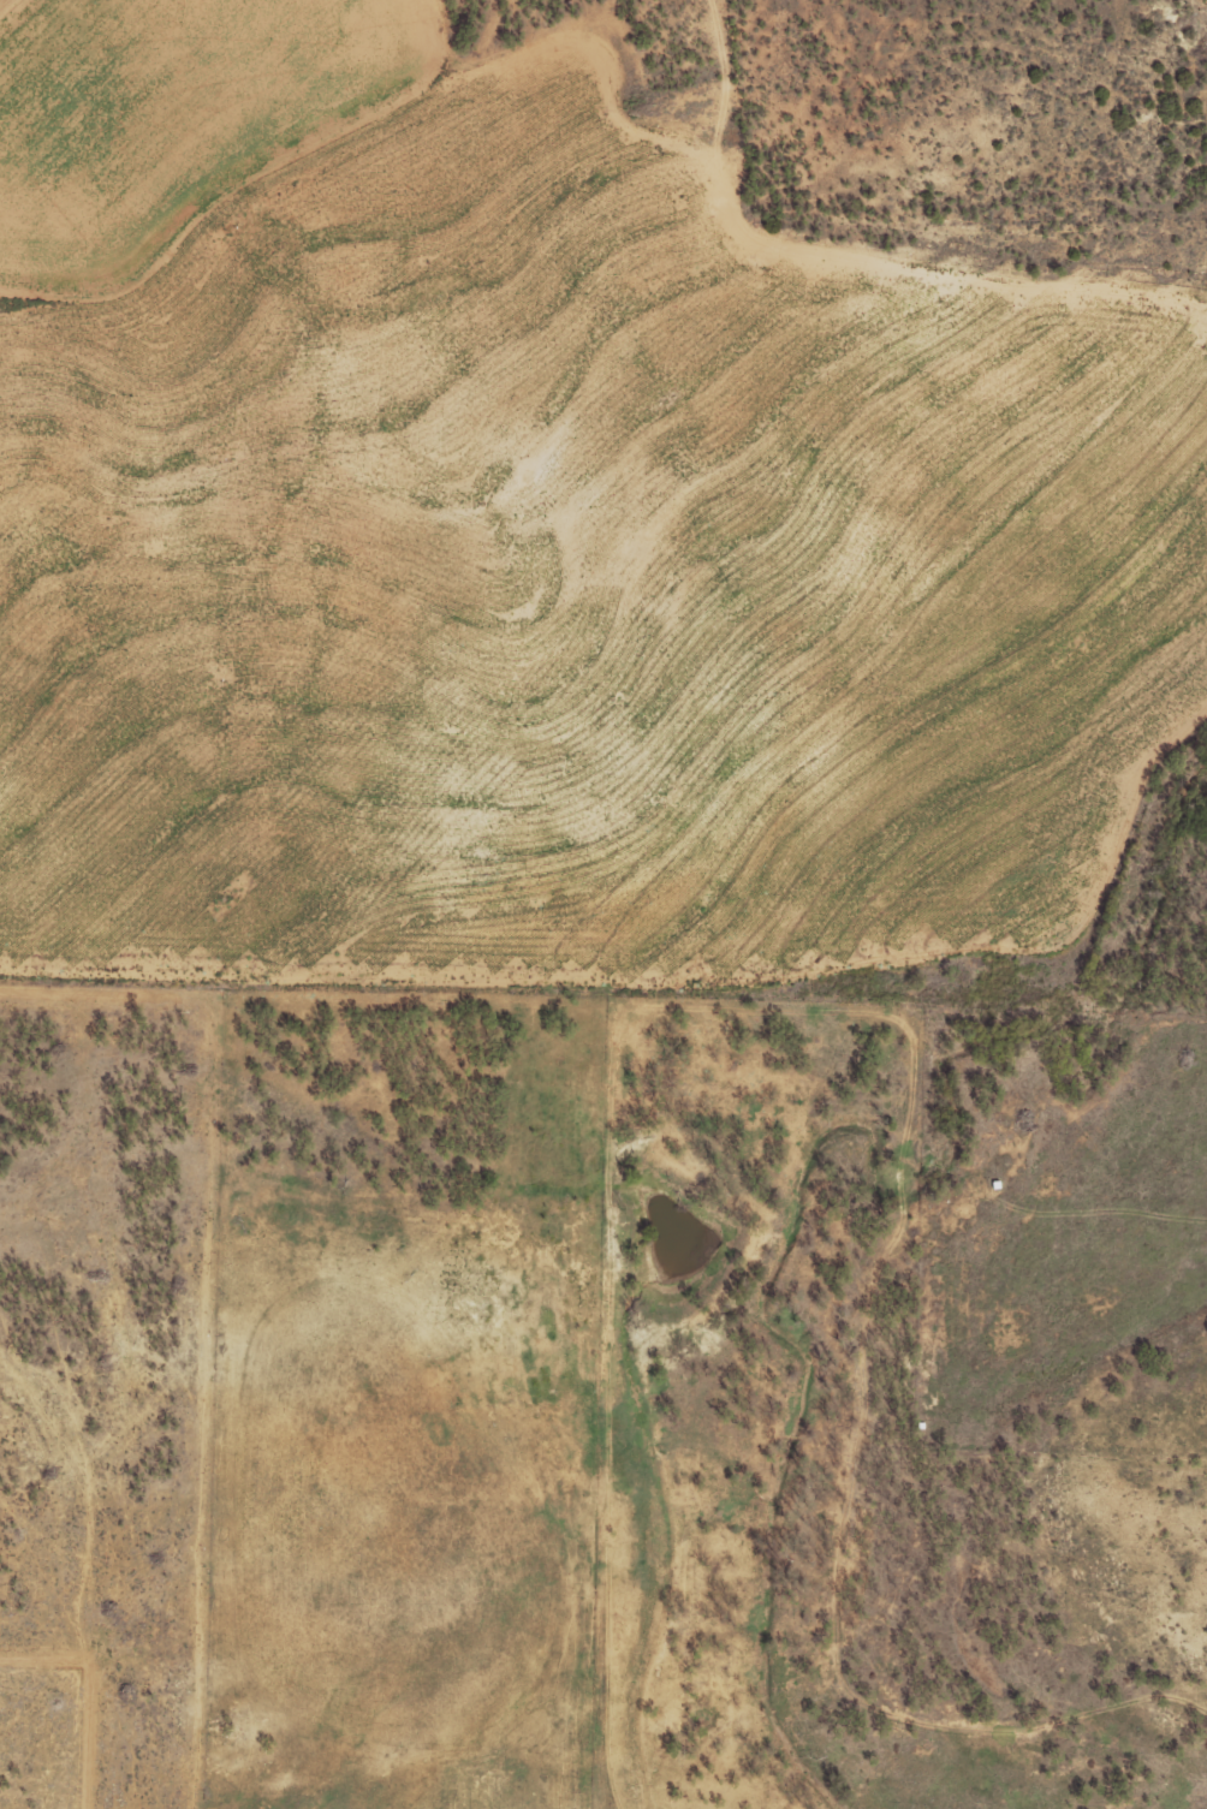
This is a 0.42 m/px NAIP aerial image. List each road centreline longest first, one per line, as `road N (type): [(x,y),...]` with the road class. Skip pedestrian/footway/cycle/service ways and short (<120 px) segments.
road 1 (track): [(656,1808),(677,1708),(635,1585),(643,1519)]

